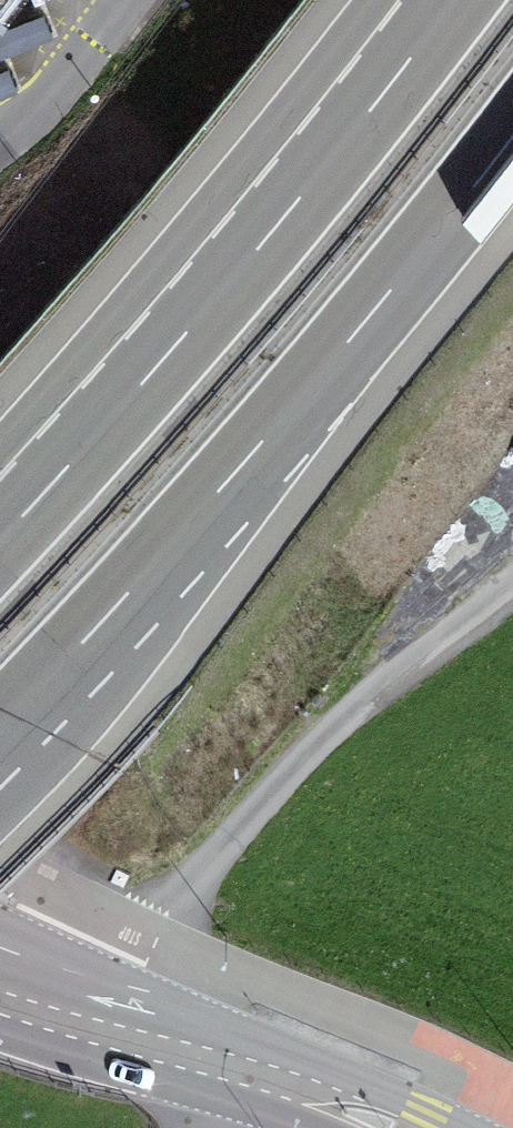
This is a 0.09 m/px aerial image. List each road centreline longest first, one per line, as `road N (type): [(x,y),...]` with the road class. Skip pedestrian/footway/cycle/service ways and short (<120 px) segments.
road 1 (motorway): [(0,729),(243,467),(512,139)]
road 2 (motorway): [(451,0),(269,232),(0,539)]
road 3 (track): [(512,581),(313,751),(100,1030)]
road 4 (primary): [(381,1127),(100,1030)]
road 5 (primary): [(100,1030),(0,947)]

